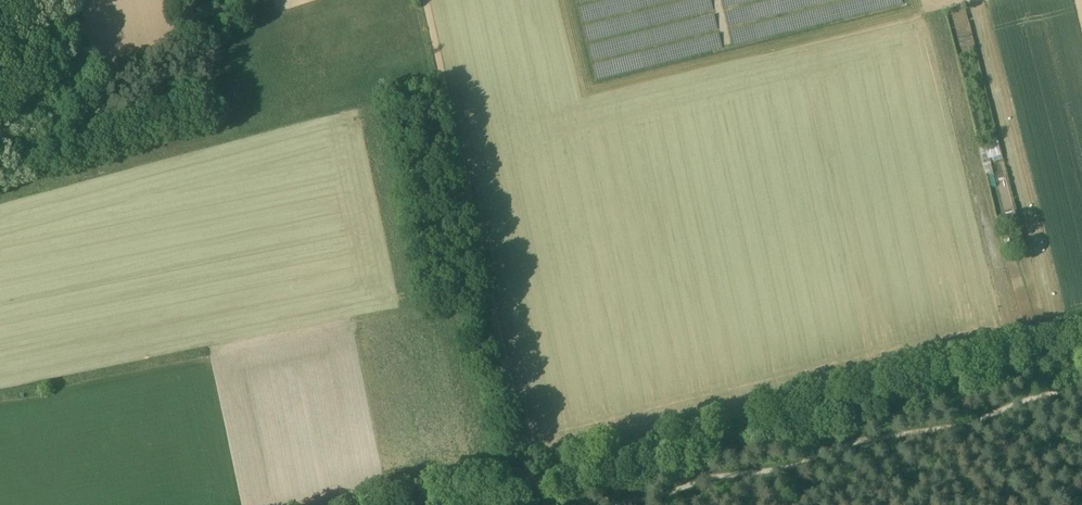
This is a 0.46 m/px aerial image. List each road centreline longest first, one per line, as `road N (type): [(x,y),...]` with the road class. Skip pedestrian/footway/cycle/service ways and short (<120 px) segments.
road 1 (tertiary): [(435,504),(1081,346)]
road 2 (track): [(426,0),(533,482)]

